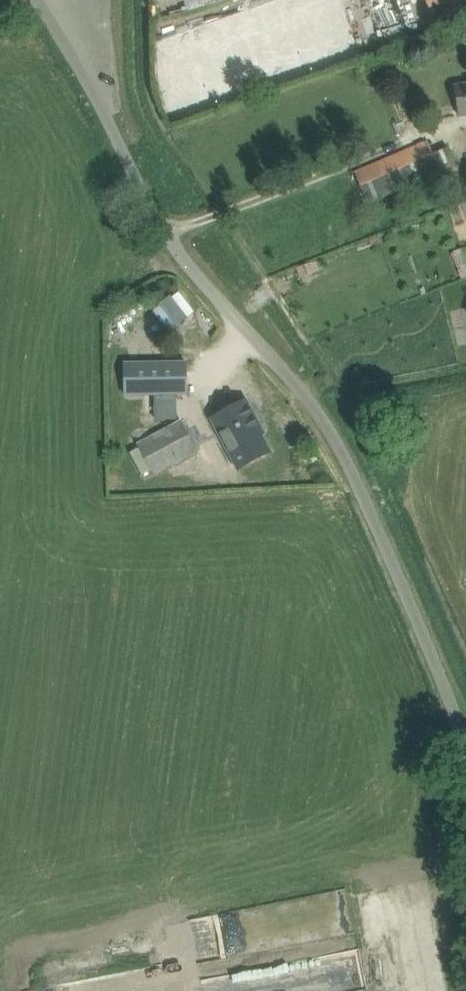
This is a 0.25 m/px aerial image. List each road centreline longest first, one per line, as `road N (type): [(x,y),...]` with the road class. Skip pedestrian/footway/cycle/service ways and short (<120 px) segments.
road 1 (unclassified): [(465,735),(329,431),(179,255),(41,0)]

